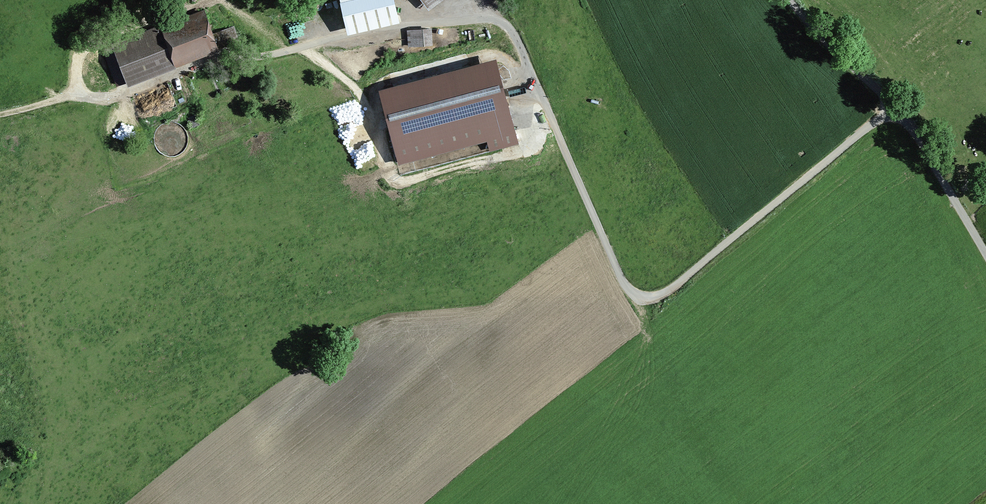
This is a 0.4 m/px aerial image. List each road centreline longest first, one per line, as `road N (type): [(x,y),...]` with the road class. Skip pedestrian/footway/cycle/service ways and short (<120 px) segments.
road 1 (unclassified): [(894,117),(674,293),(642,289),(617,256),(511,11),(463,7),(274,45)]
road 2 (unclassified): [(894,117),(985,250)]
road 3 (unclassified): [(797,0),(894,117)]

